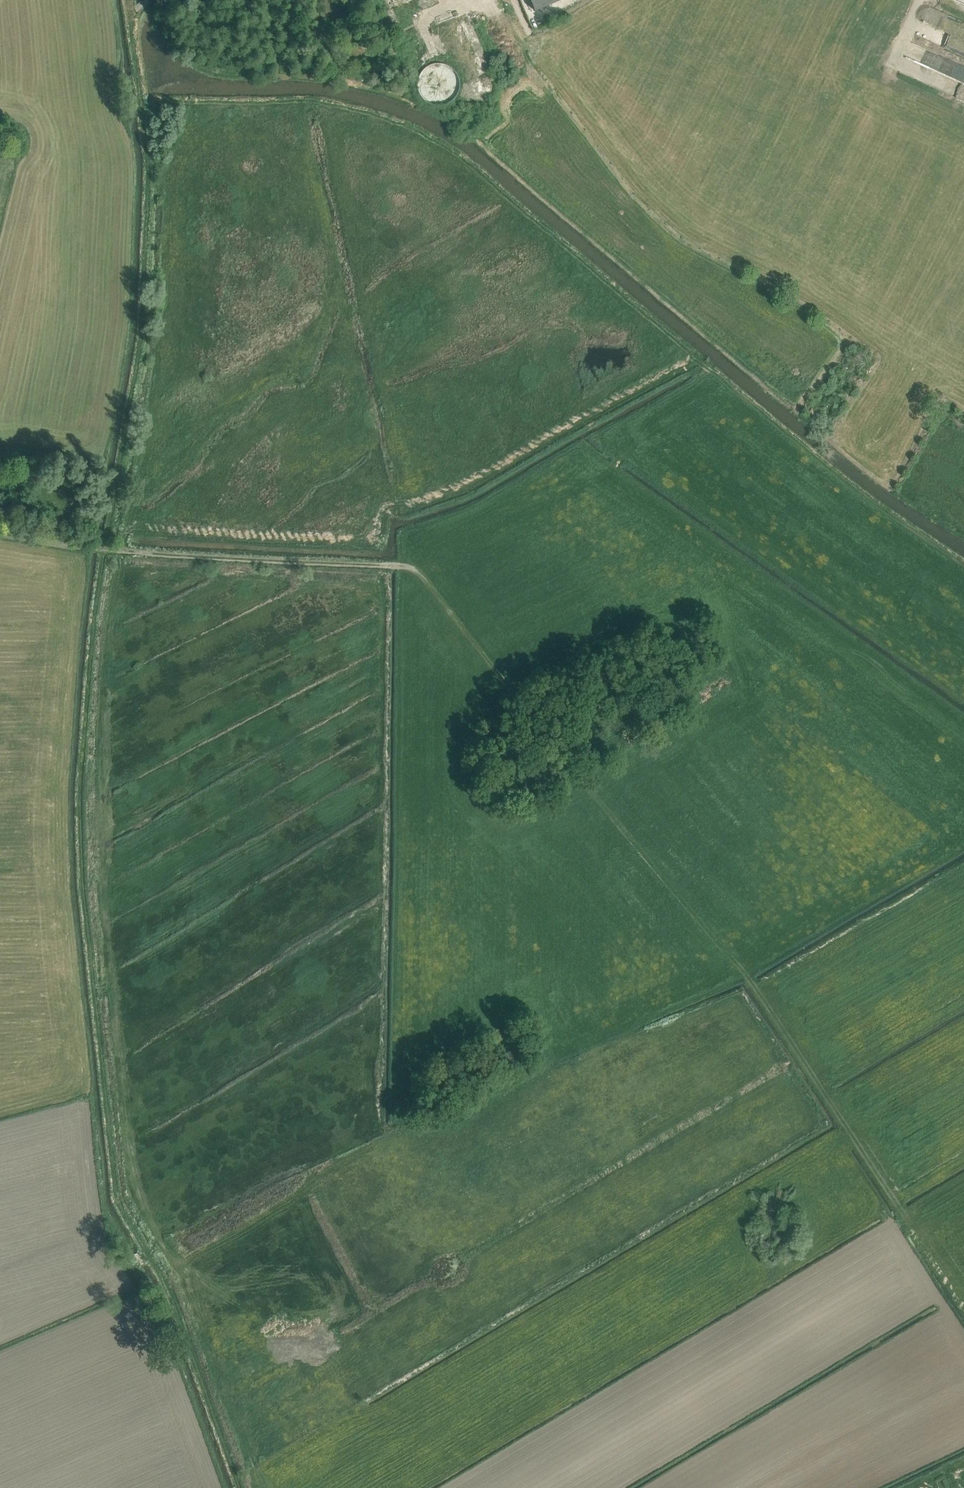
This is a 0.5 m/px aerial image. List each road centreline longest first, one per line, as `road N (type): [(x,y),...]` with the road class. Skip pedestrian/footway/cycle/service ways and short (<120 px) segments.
road 1 (track): [(147,0),(130,16),(150,191),(139,338),(94,617),(81,859),(116,1196),(165,1286),(239,1487)]
road 2 (track): [(0,530),(104,548),(397,565)]

